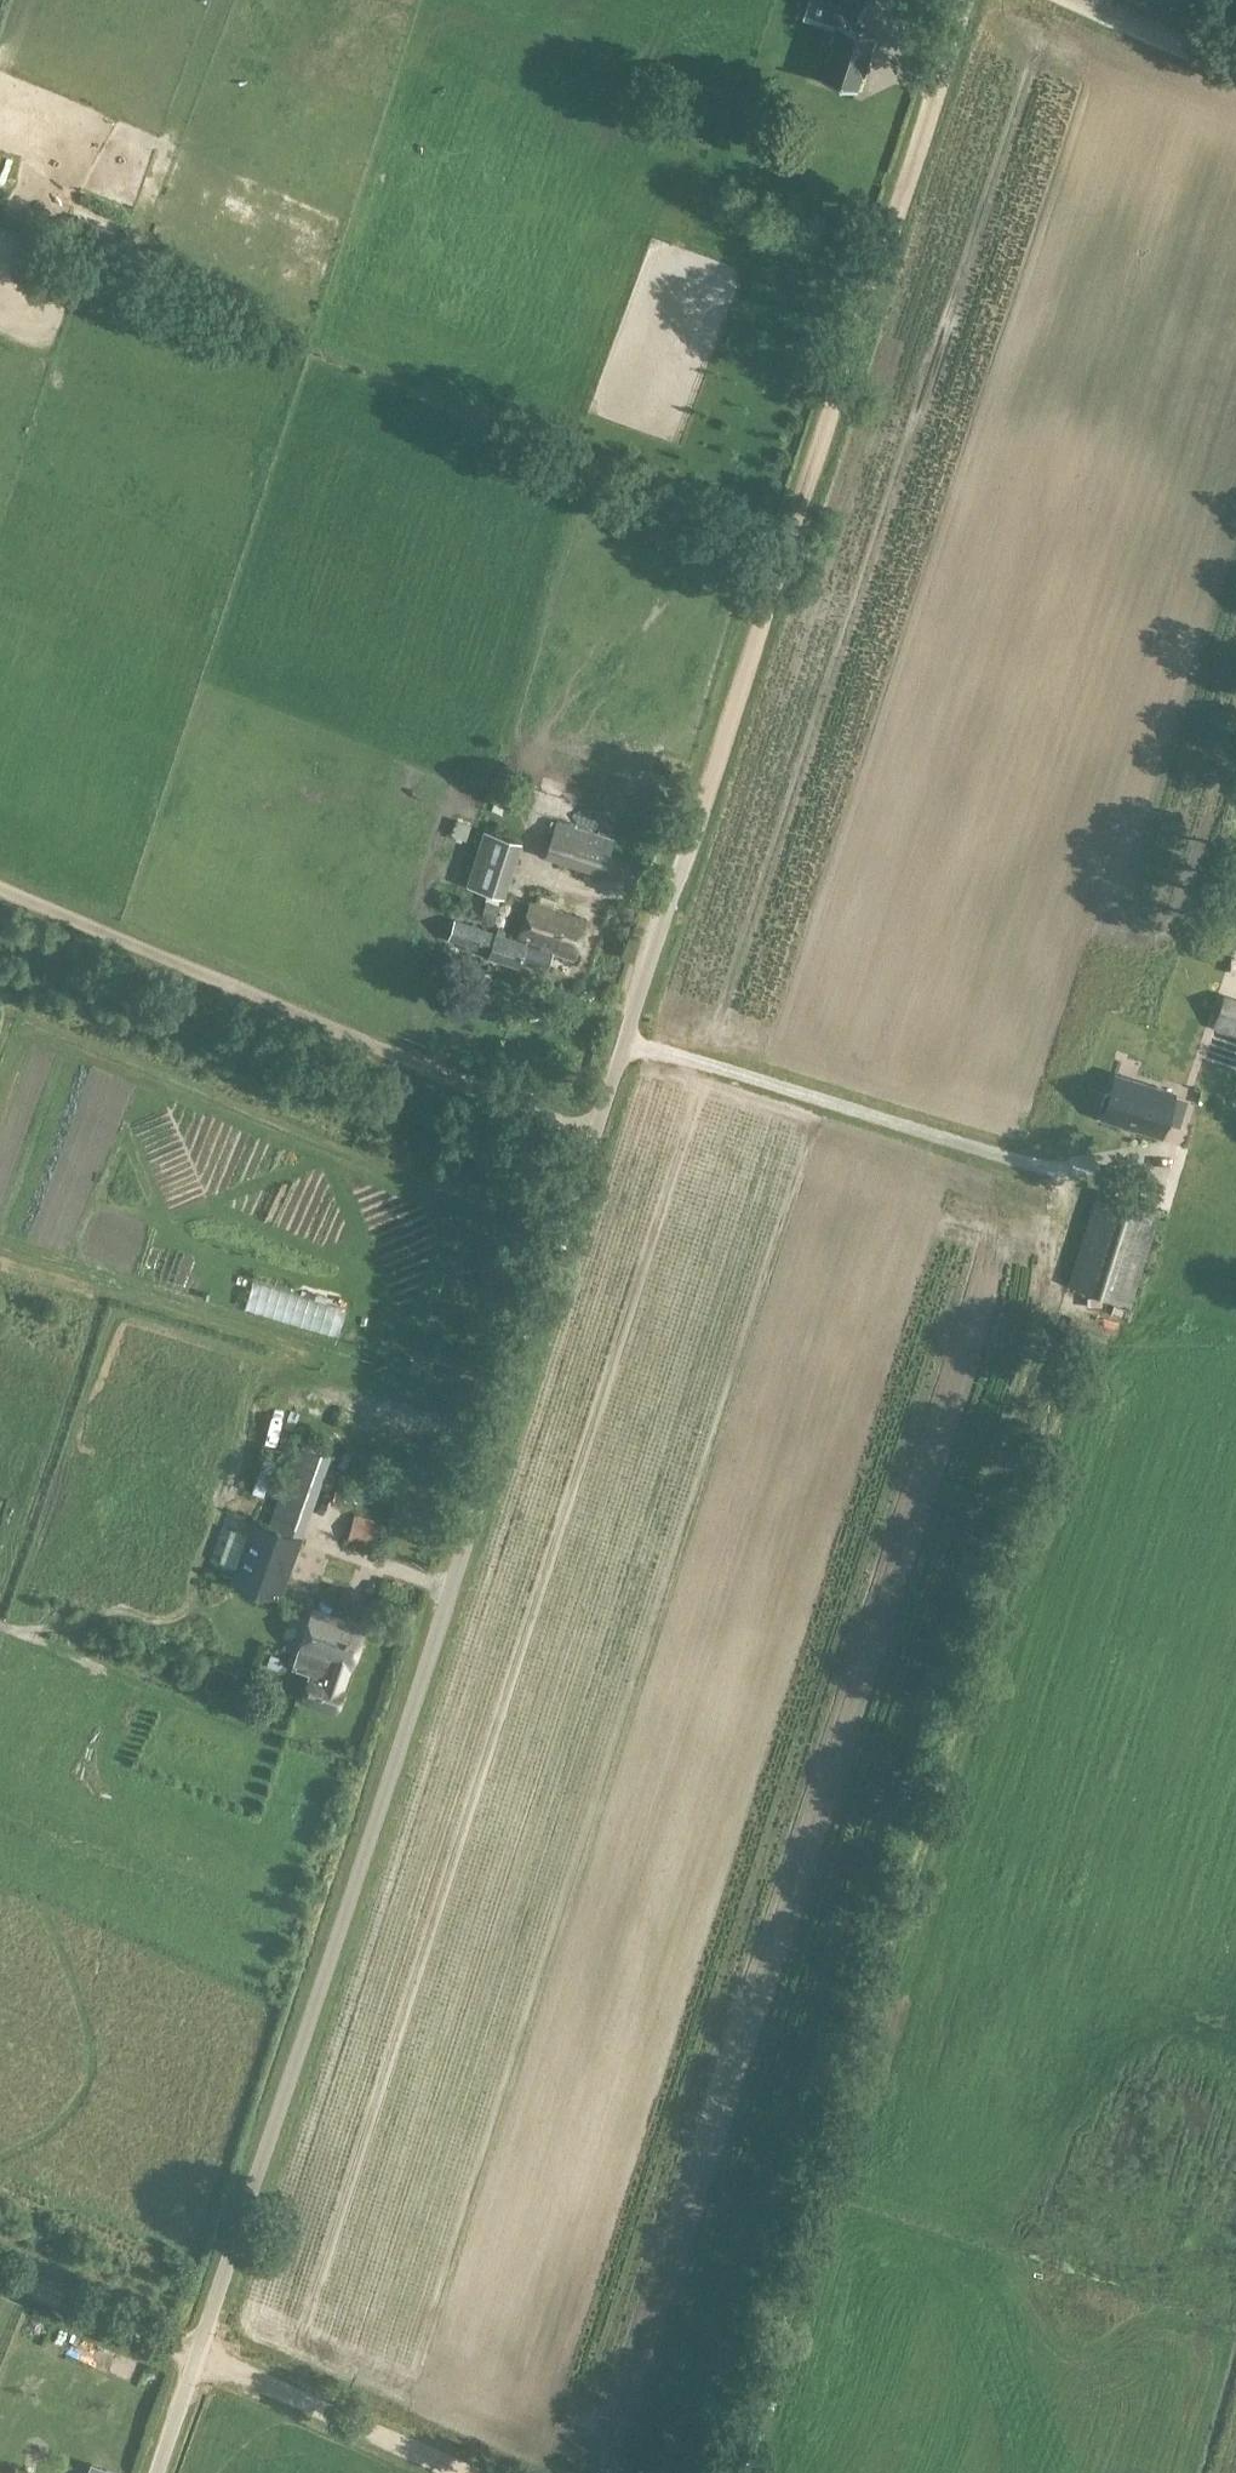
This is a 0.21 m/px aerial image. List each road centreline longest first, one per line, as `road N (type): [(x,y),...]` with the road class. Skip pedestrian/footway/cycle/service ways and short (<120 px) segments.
road 1 (unclassified): [(154,2472),(685,851)]
road 2 (track): [(685,851),(949,0)]
road 3 (track): [(594,1139),(0,893)]
road 4 (track): [(0,2273),(471,2472)]
road 5 (track): [(1235,71),(1067,0)]

